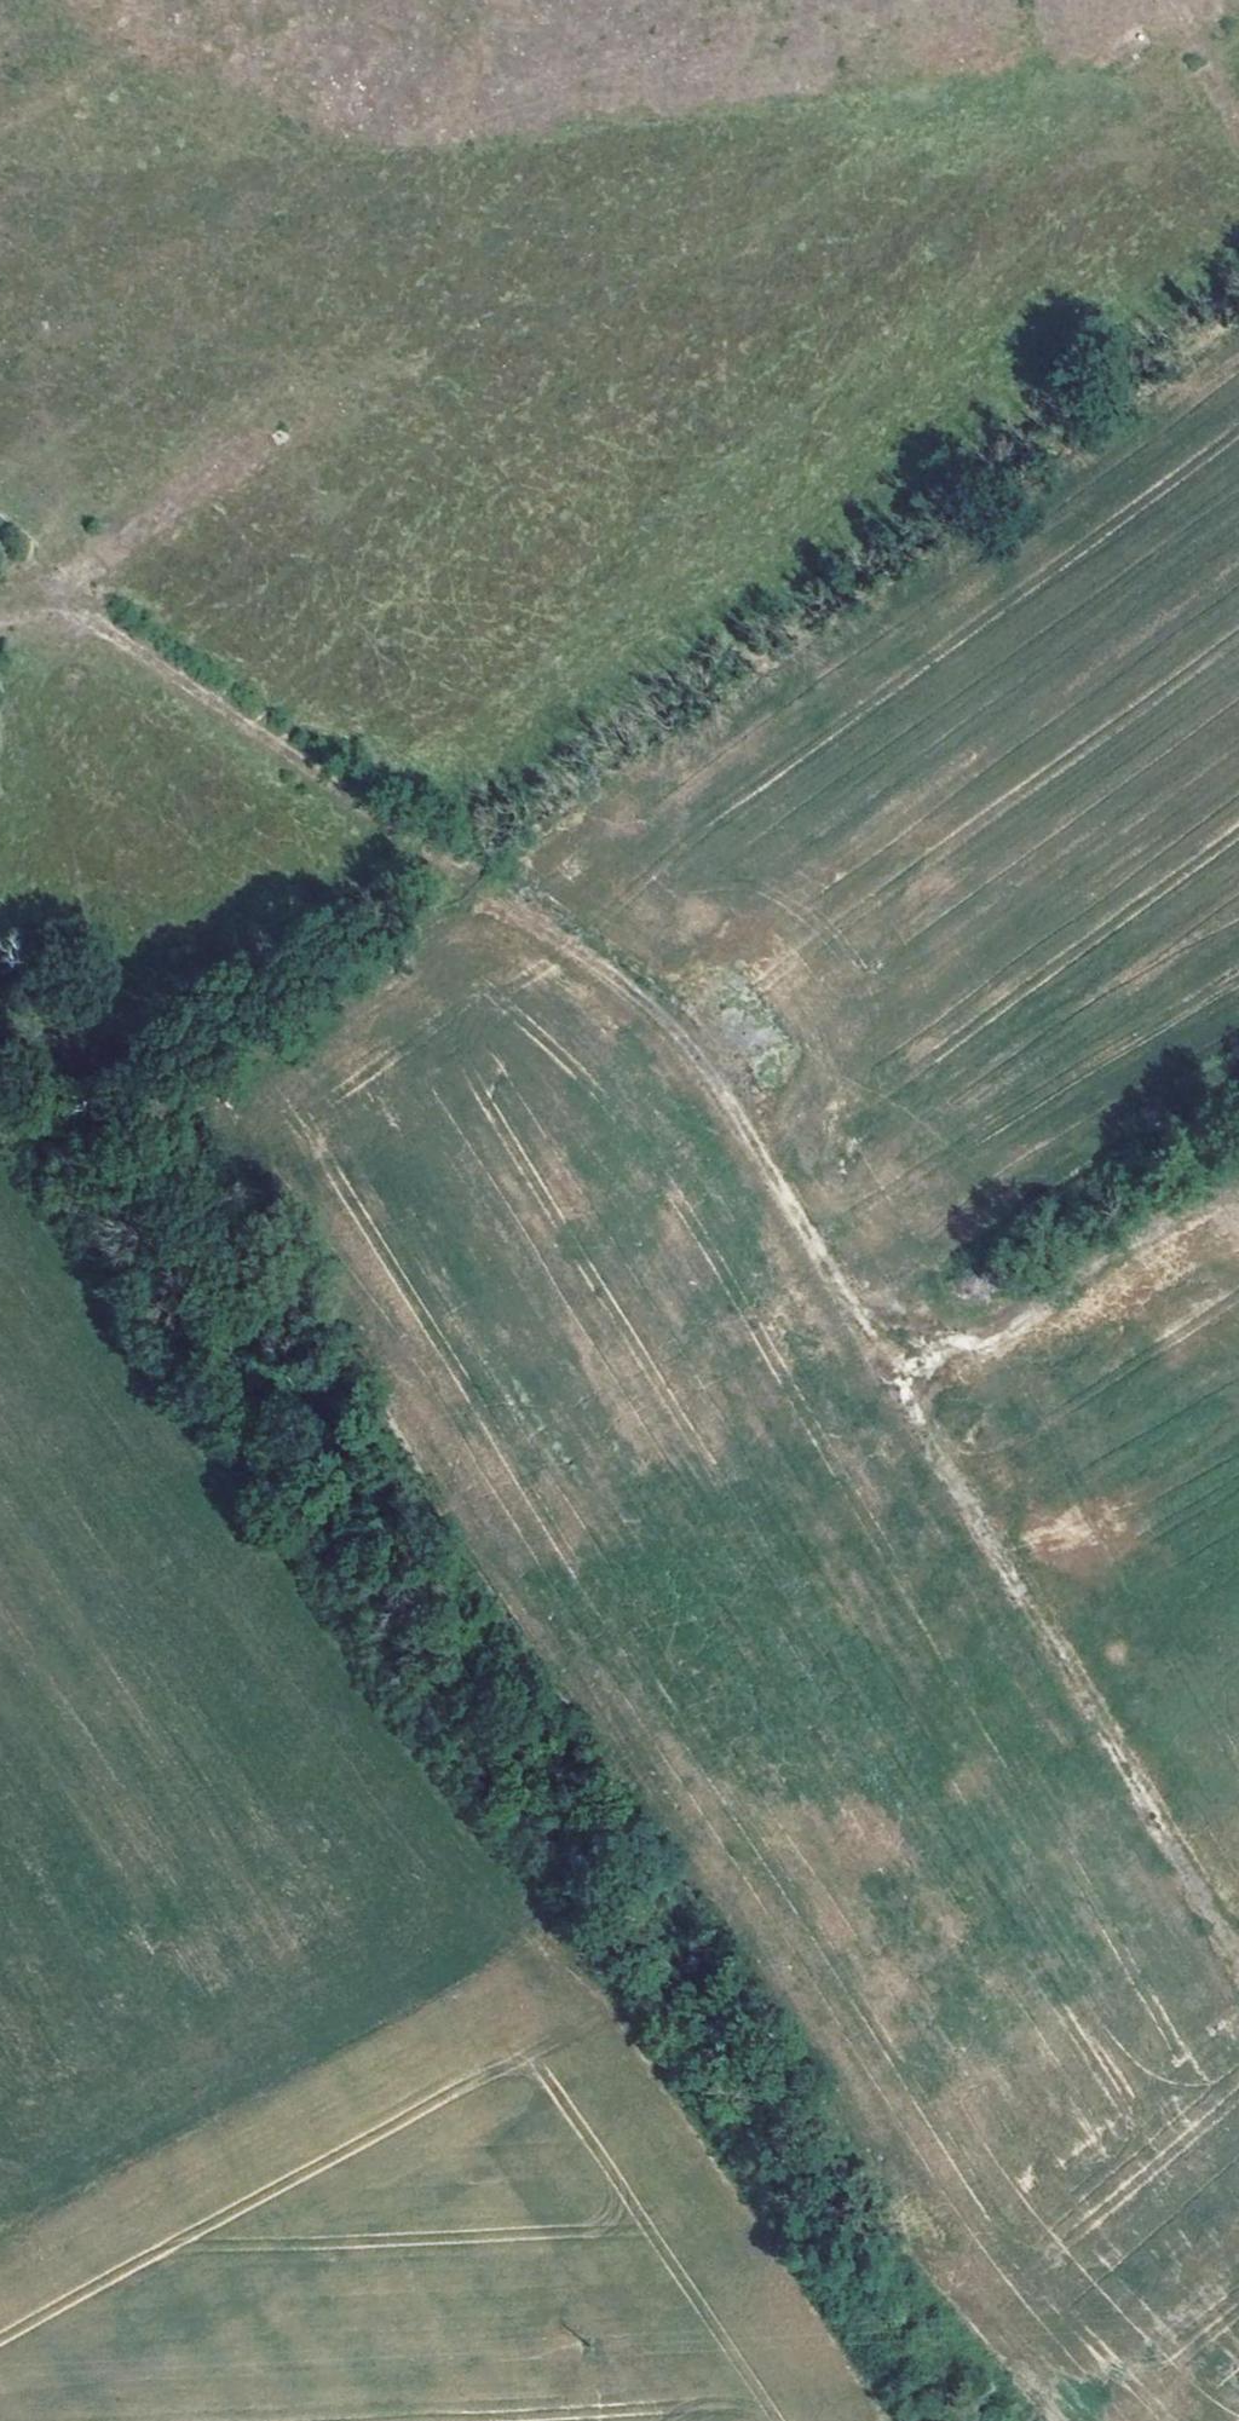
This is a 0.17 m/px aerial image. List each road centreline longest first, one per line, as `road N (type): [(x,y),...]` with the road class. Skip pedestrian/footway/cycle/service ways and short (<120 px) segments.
road 1 (track): [(0,632),(64,624),(643,994),(870,1336)]

